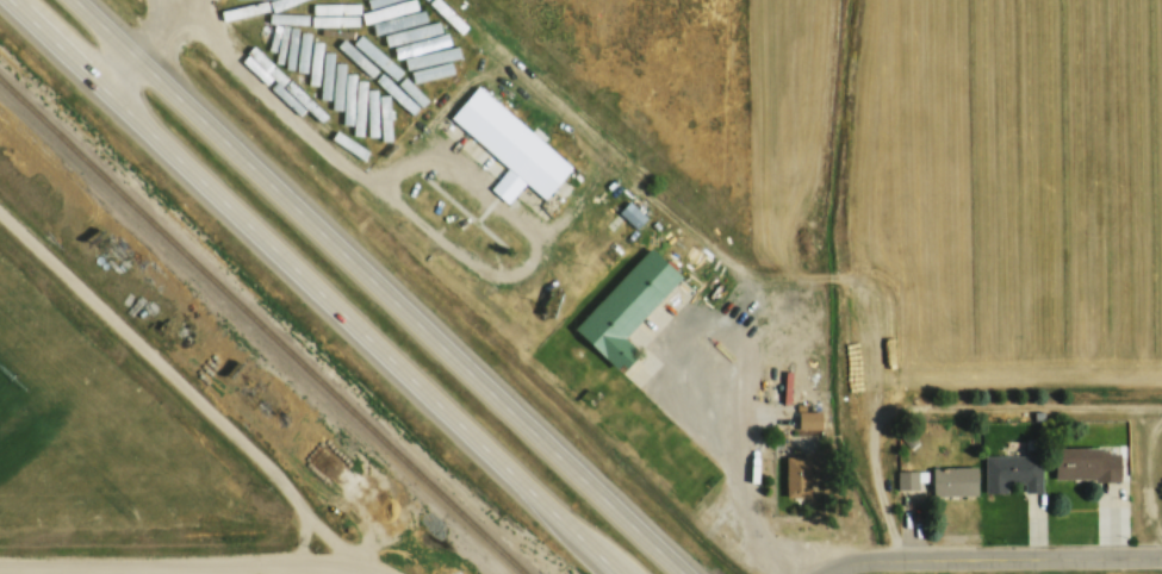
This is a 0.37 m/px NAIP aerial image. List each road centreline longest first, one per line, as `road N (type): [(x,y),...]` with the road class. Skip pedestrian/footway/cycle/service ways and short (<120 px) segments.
road 1 (trunk): [(691,573),(75,0)]
road 2 (trunk): [(13,0),(620,573)]
road 3 (residential): [(0,566),(324,567),(379,573)]
road 4 (residential): [(1161,553),(894,559),(824,573)]

